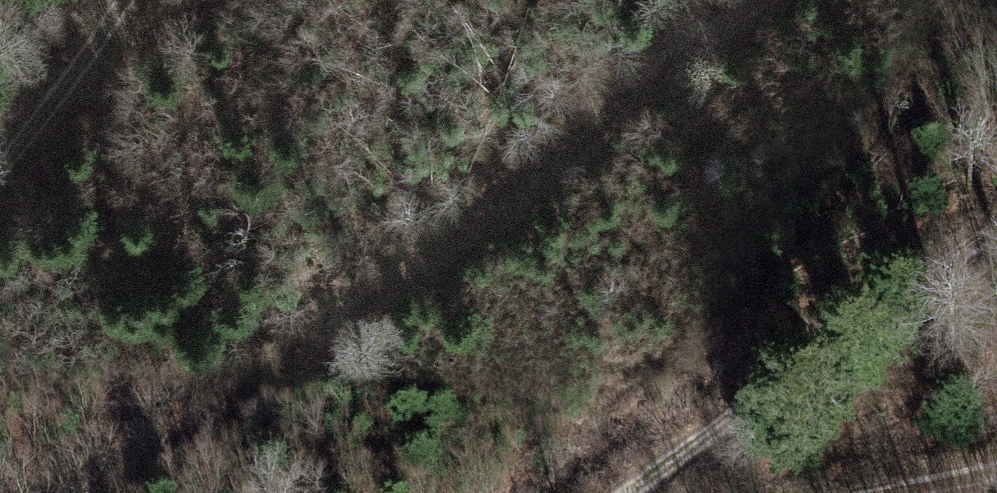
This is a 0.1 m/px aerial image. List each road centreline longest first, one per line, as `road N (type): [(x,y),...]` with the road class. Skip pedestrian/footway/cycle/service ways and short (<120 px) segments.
road 1 (track): [(96,492),(746,0)]
road 2 (track): [(996,225),(623,492)]
road 3 (track): [(0,170),(128,0)]
road 4 (track): [(827,492),(996,457)]

